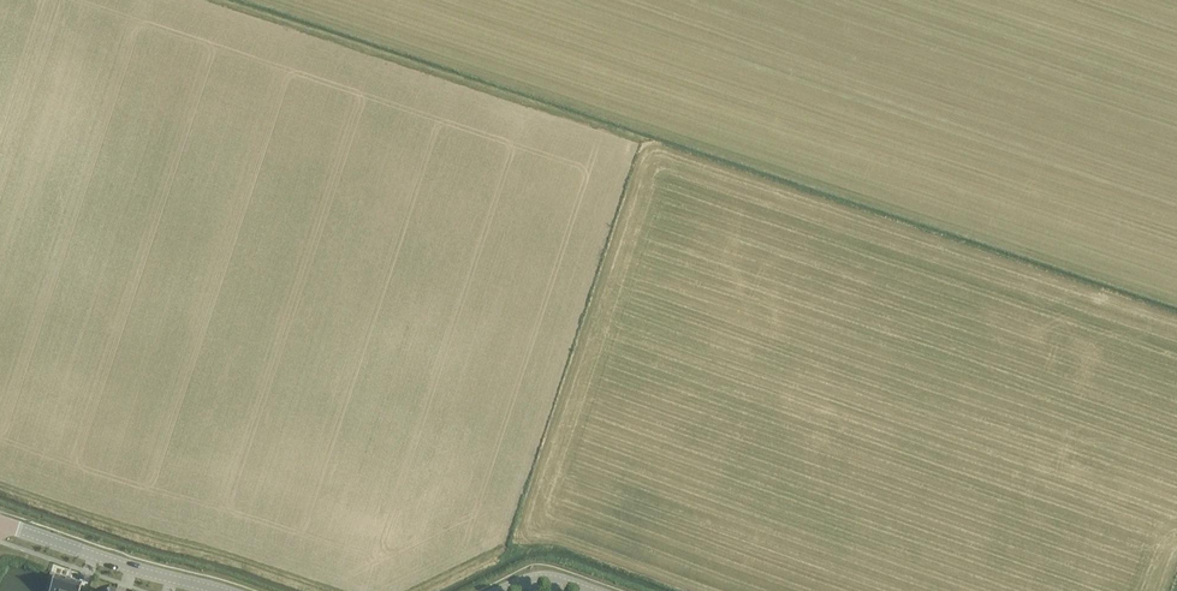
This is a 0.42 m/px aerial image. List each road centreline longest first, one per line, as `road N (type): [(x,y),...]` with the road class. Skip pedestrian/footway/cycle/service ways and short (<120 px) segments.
road 1 (residential): [(222,590),(0,522)]

